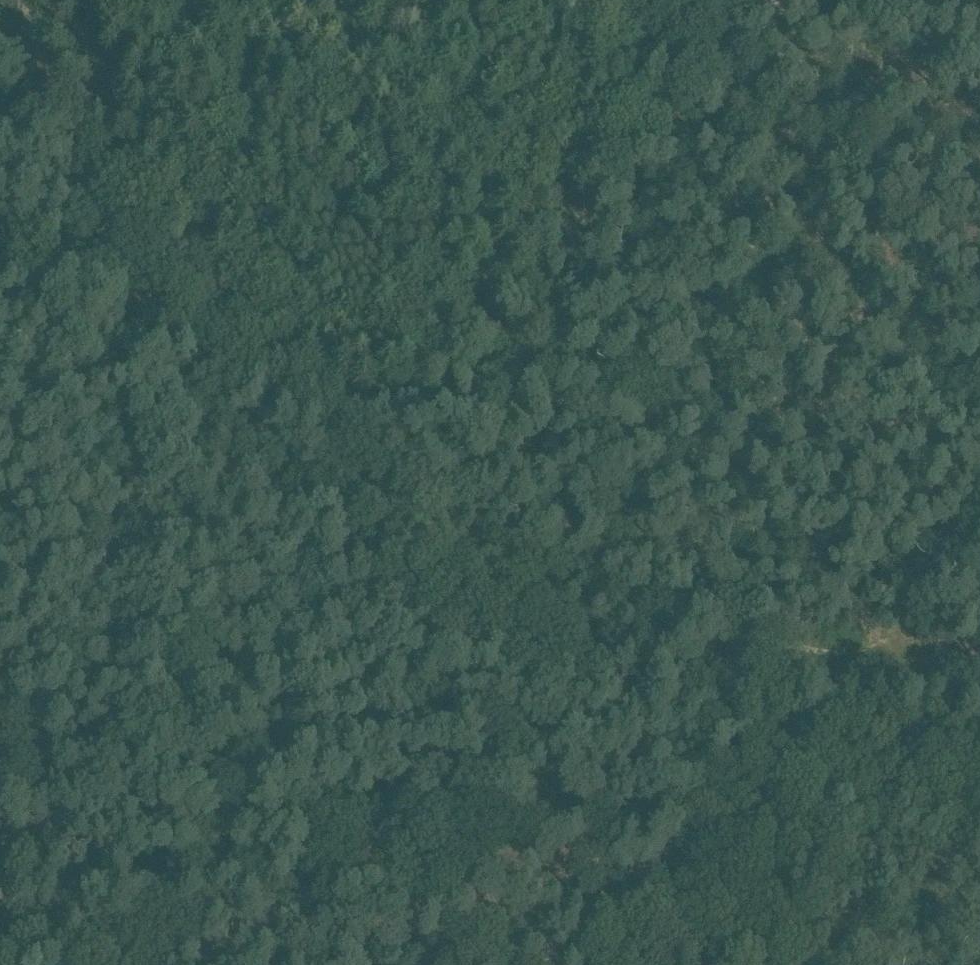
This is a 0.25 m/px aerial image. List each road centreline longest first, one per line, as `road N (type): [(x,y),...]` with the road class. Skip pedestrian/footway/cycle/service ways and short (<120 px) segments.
road 1 (track): [(880,661),(707,634),(456,541),(334,454),(138,257),(0,100)]
road 2 (track): [(534,964),(415,840),(345,863),(243,926),(98,964)]
road 3 (track): [(865,679),(647,964)]

